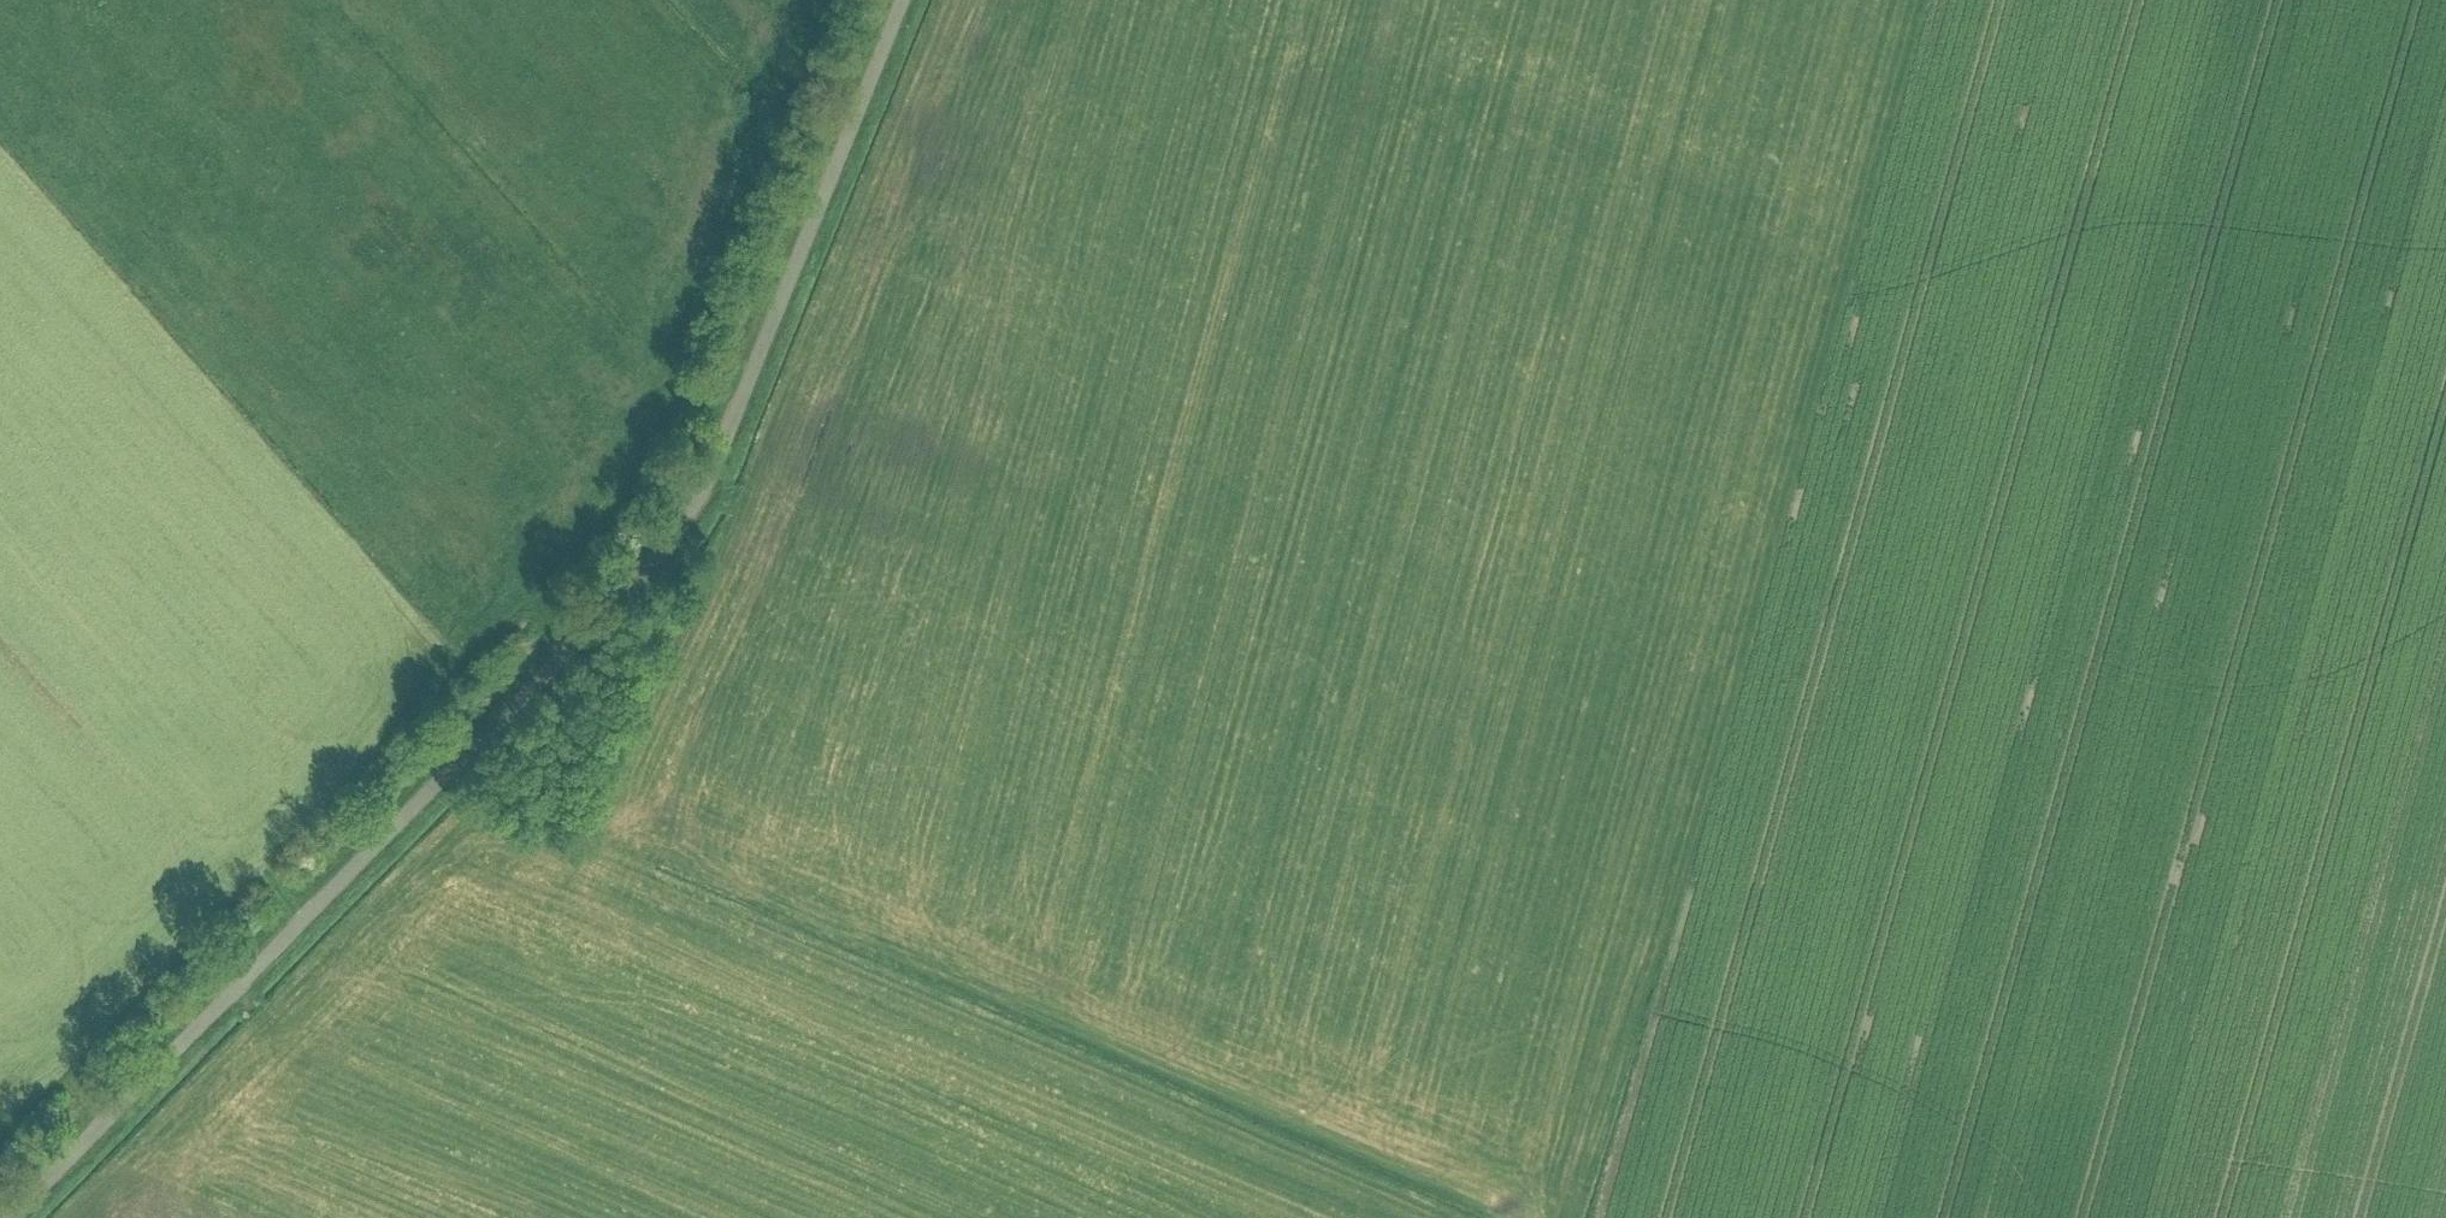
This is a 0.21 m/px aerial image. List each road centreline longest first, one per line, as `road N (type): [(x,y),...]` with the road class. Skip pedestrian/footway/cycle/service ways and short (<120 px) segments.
road 1 (unclassified): [(6,1217),(694,508),(905,0)]

